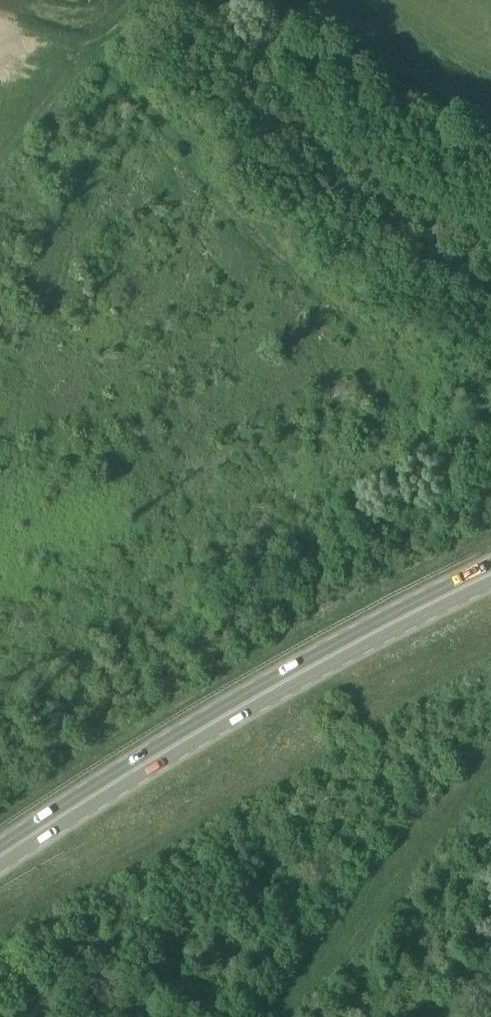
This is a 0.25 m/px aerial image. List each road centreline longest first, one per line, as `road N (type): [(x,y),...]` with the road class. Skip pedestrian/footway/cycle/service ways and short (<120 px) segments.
road 1 (primary): [(0,857),(229,713),(490,575)]

